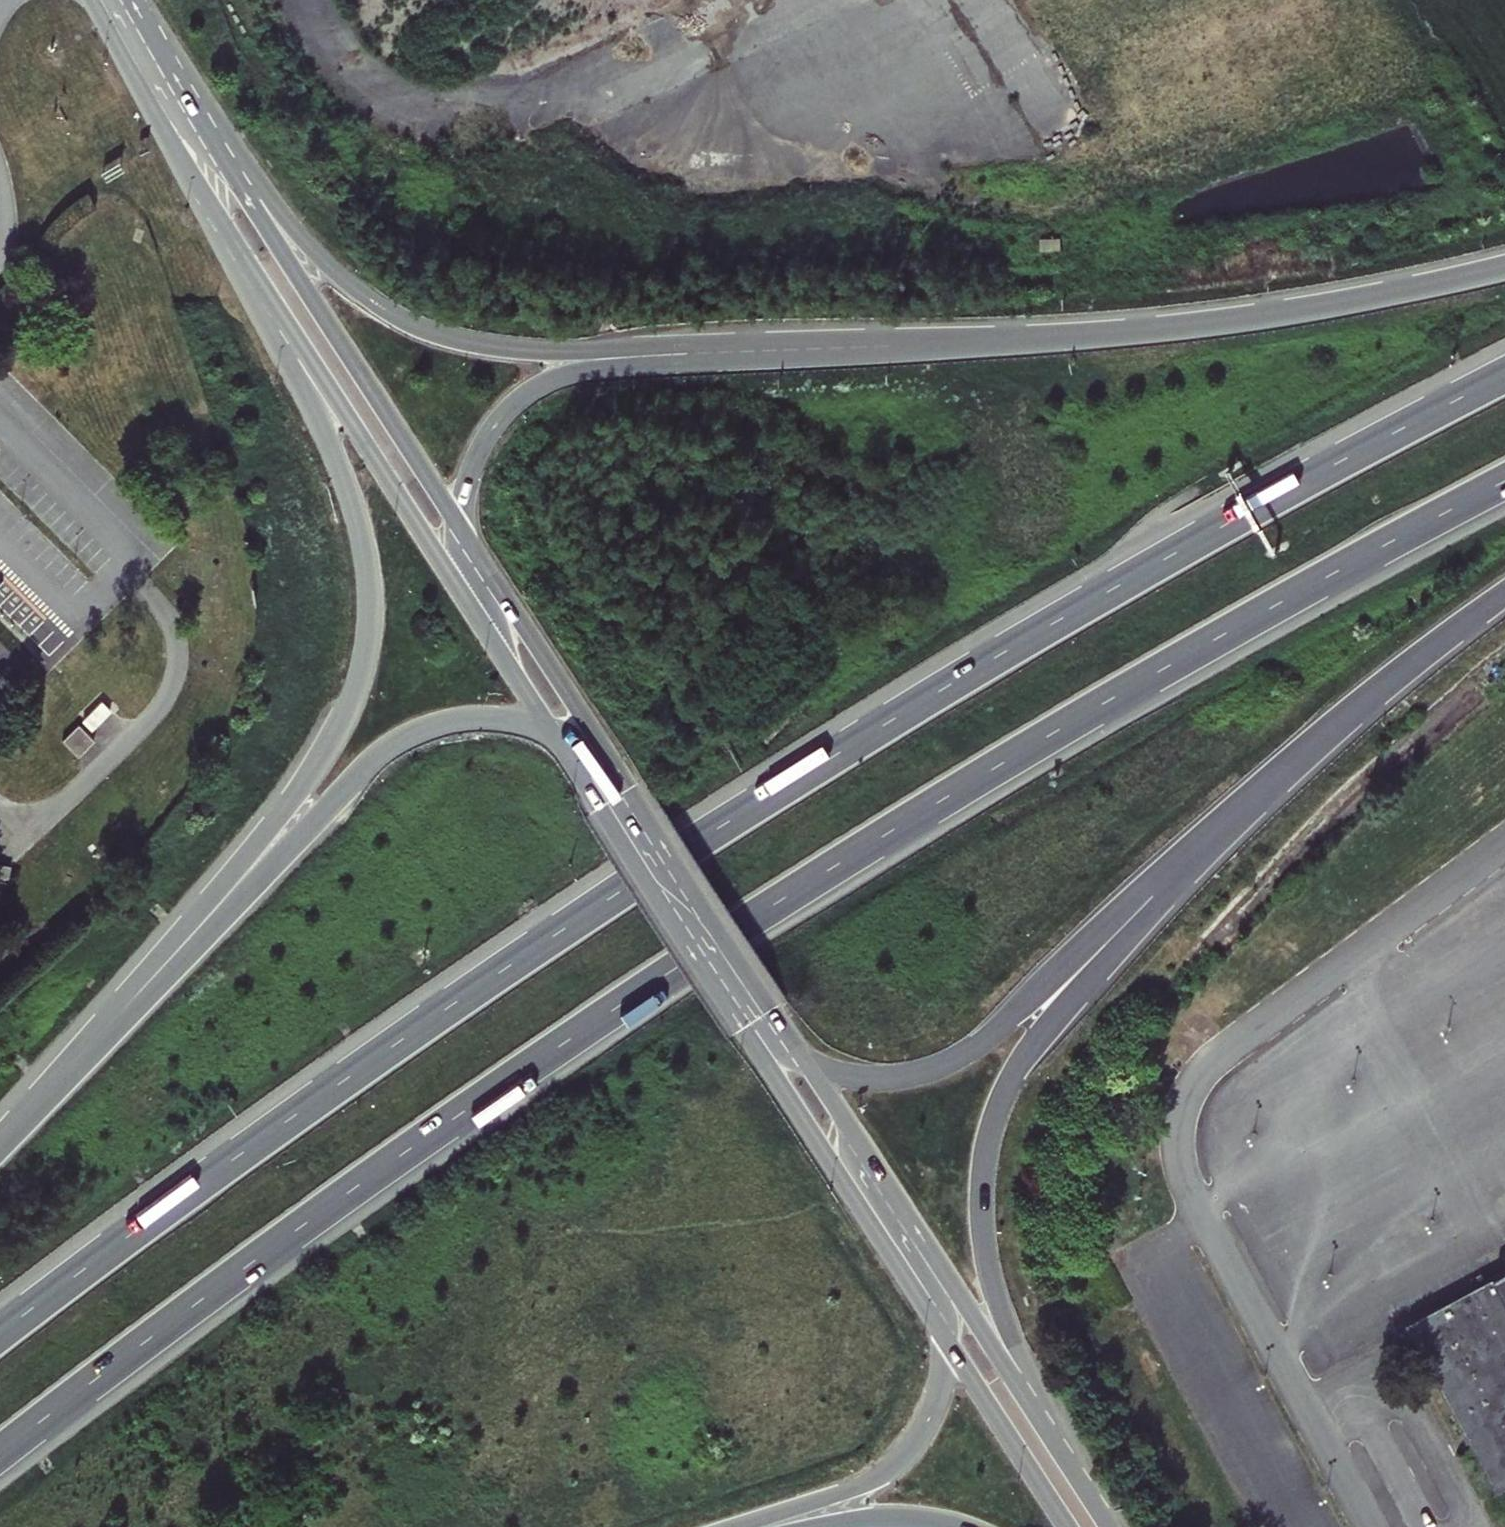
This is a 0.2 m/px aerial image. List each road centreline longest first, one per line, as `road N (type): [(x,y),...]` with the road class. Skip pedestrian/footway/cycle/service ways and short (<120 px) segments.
road 1 (motorway): [(0,1452),(280,1242),(660,979),(1054,733),(1504,481)]
road 2 (motorway): [(1504,374),(1091,601),(703,837),(342,1081),(0,1333)]
road 3 (motorway): [(880,346),(548,350),(418,325),(316,250),(168,63)]
road 4 (motorway): [(1103,1513),(1004,1313),(985,1220),(986,1157),(1015,1067),(1208,842)]
road 5 (motorway): [(258,280),(353,502),(369,590),(368,638),(337,733),(182,947)]
road 6 (motorway): [(1504,267),(1196,326),(880,346)]
road 7 (tertiary): [(458,523),(251,207),(168,63)]
road 8 (motorway): [(880,346),(602,367),(557,378),(517,401),(487,437),(458,523)]
road 9 (motorway): [(805,1062),(888,1077),(954,1061),(1024,1009),(1208,842)]
road 10 (motorway): [(551,730),(454,720),(392,747),(321,805),(182,947)]
road 11 (motorway): [(1208,842),(1391,680),(1504,596)]
road 12 (tertiary): [(805,1062),(598,742)]
road 13 (tertiary): [(742,1027),(949,1343)]
road 14 (tertiary): [(258,280),(453,580)]
road 15 (tertiary): [(551,730),(742,1027)]
road 16 (tertiary): [(96,0),(258,280)]
road 17 (motorway): [(756,1526),(896,1463),(934,1409),(949,1343)]
road 18 (tertiary): [(1103,1513),(951,1282)]
road 19 (motorway): [(182,947),(0,1140)]
road 20 (tertiary): [(951,1282),(805,1062)]
road 21 (tertiary): [(598,742),(458,523)]
road 22 (tertiary): [(949,1343),(1068,1526)]
road 23 (tertiary): [(453,580),(551,730)]
road 24 (motorway): [(806,1526),(904,1518),(959,1526)]

